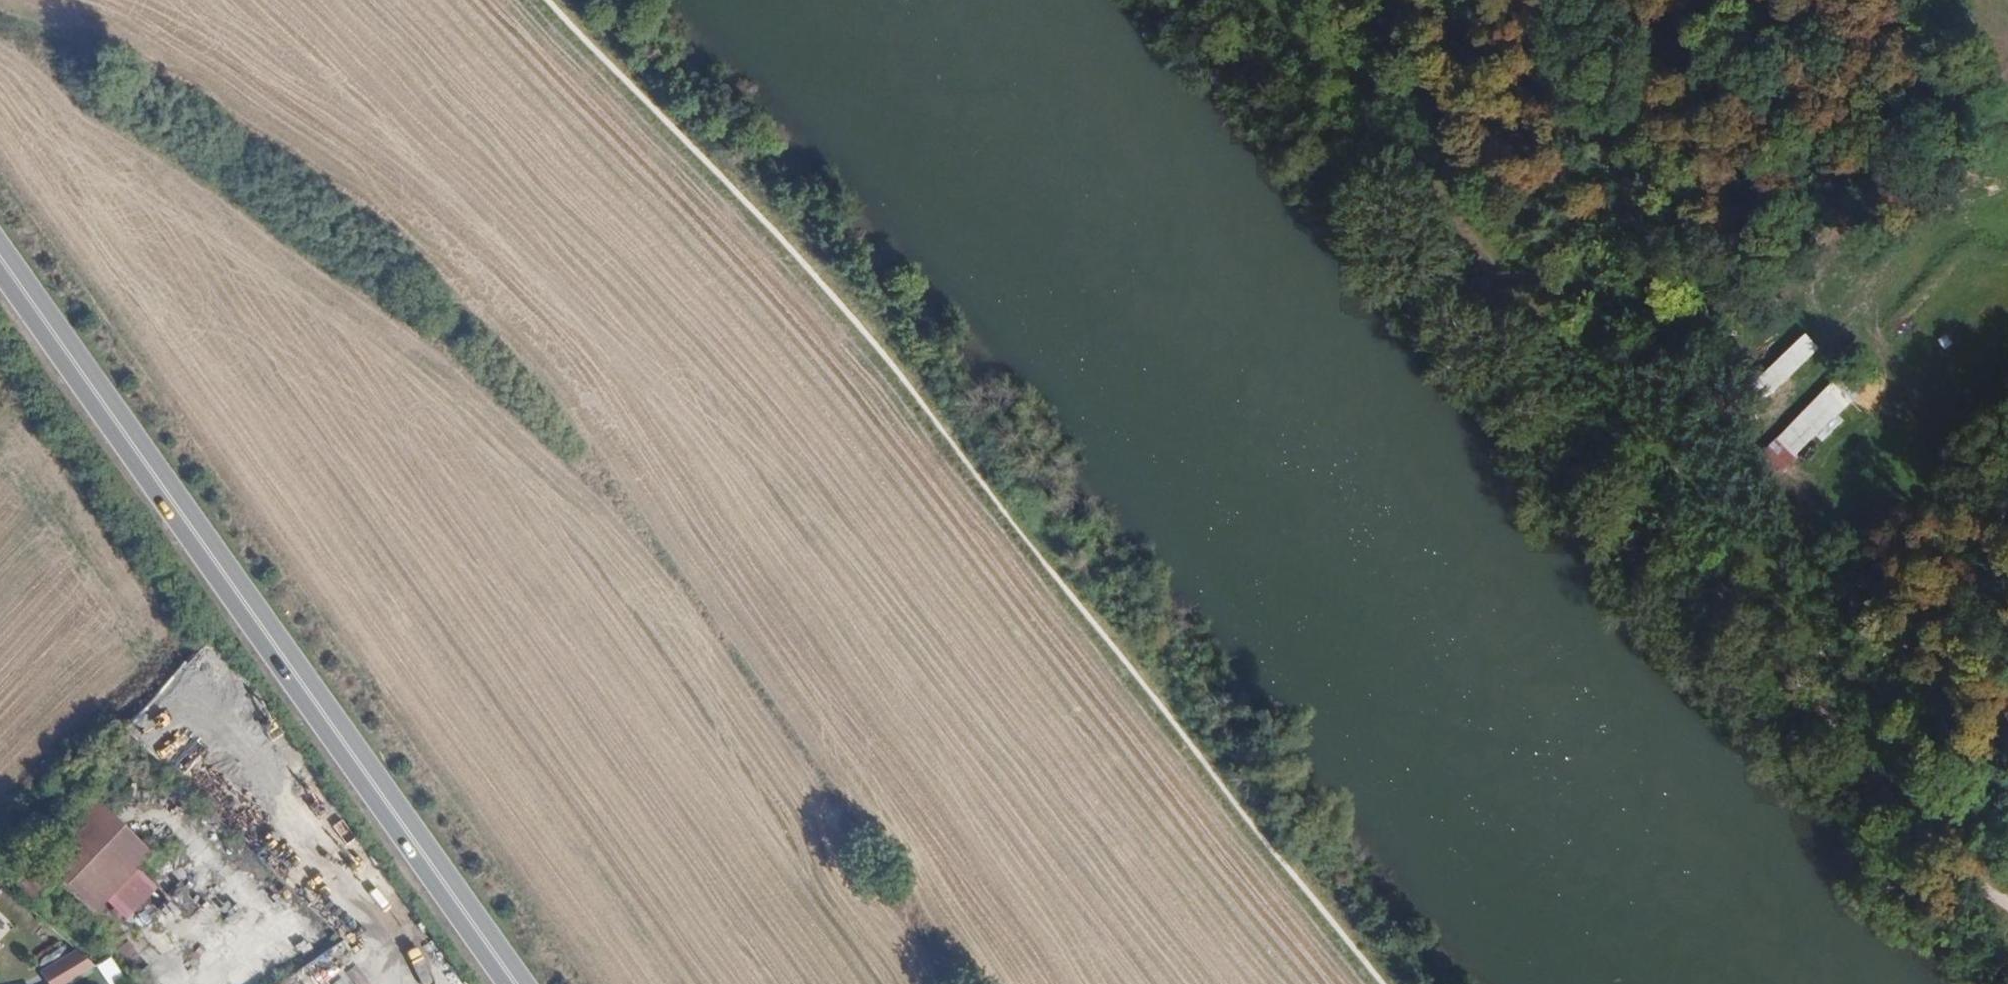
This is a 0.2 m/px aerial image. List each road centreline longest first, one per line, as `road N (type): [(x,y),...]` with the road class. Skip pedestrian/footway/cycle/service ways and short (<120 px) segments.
road 1 (secondary): [(515,983),(0,258)]

